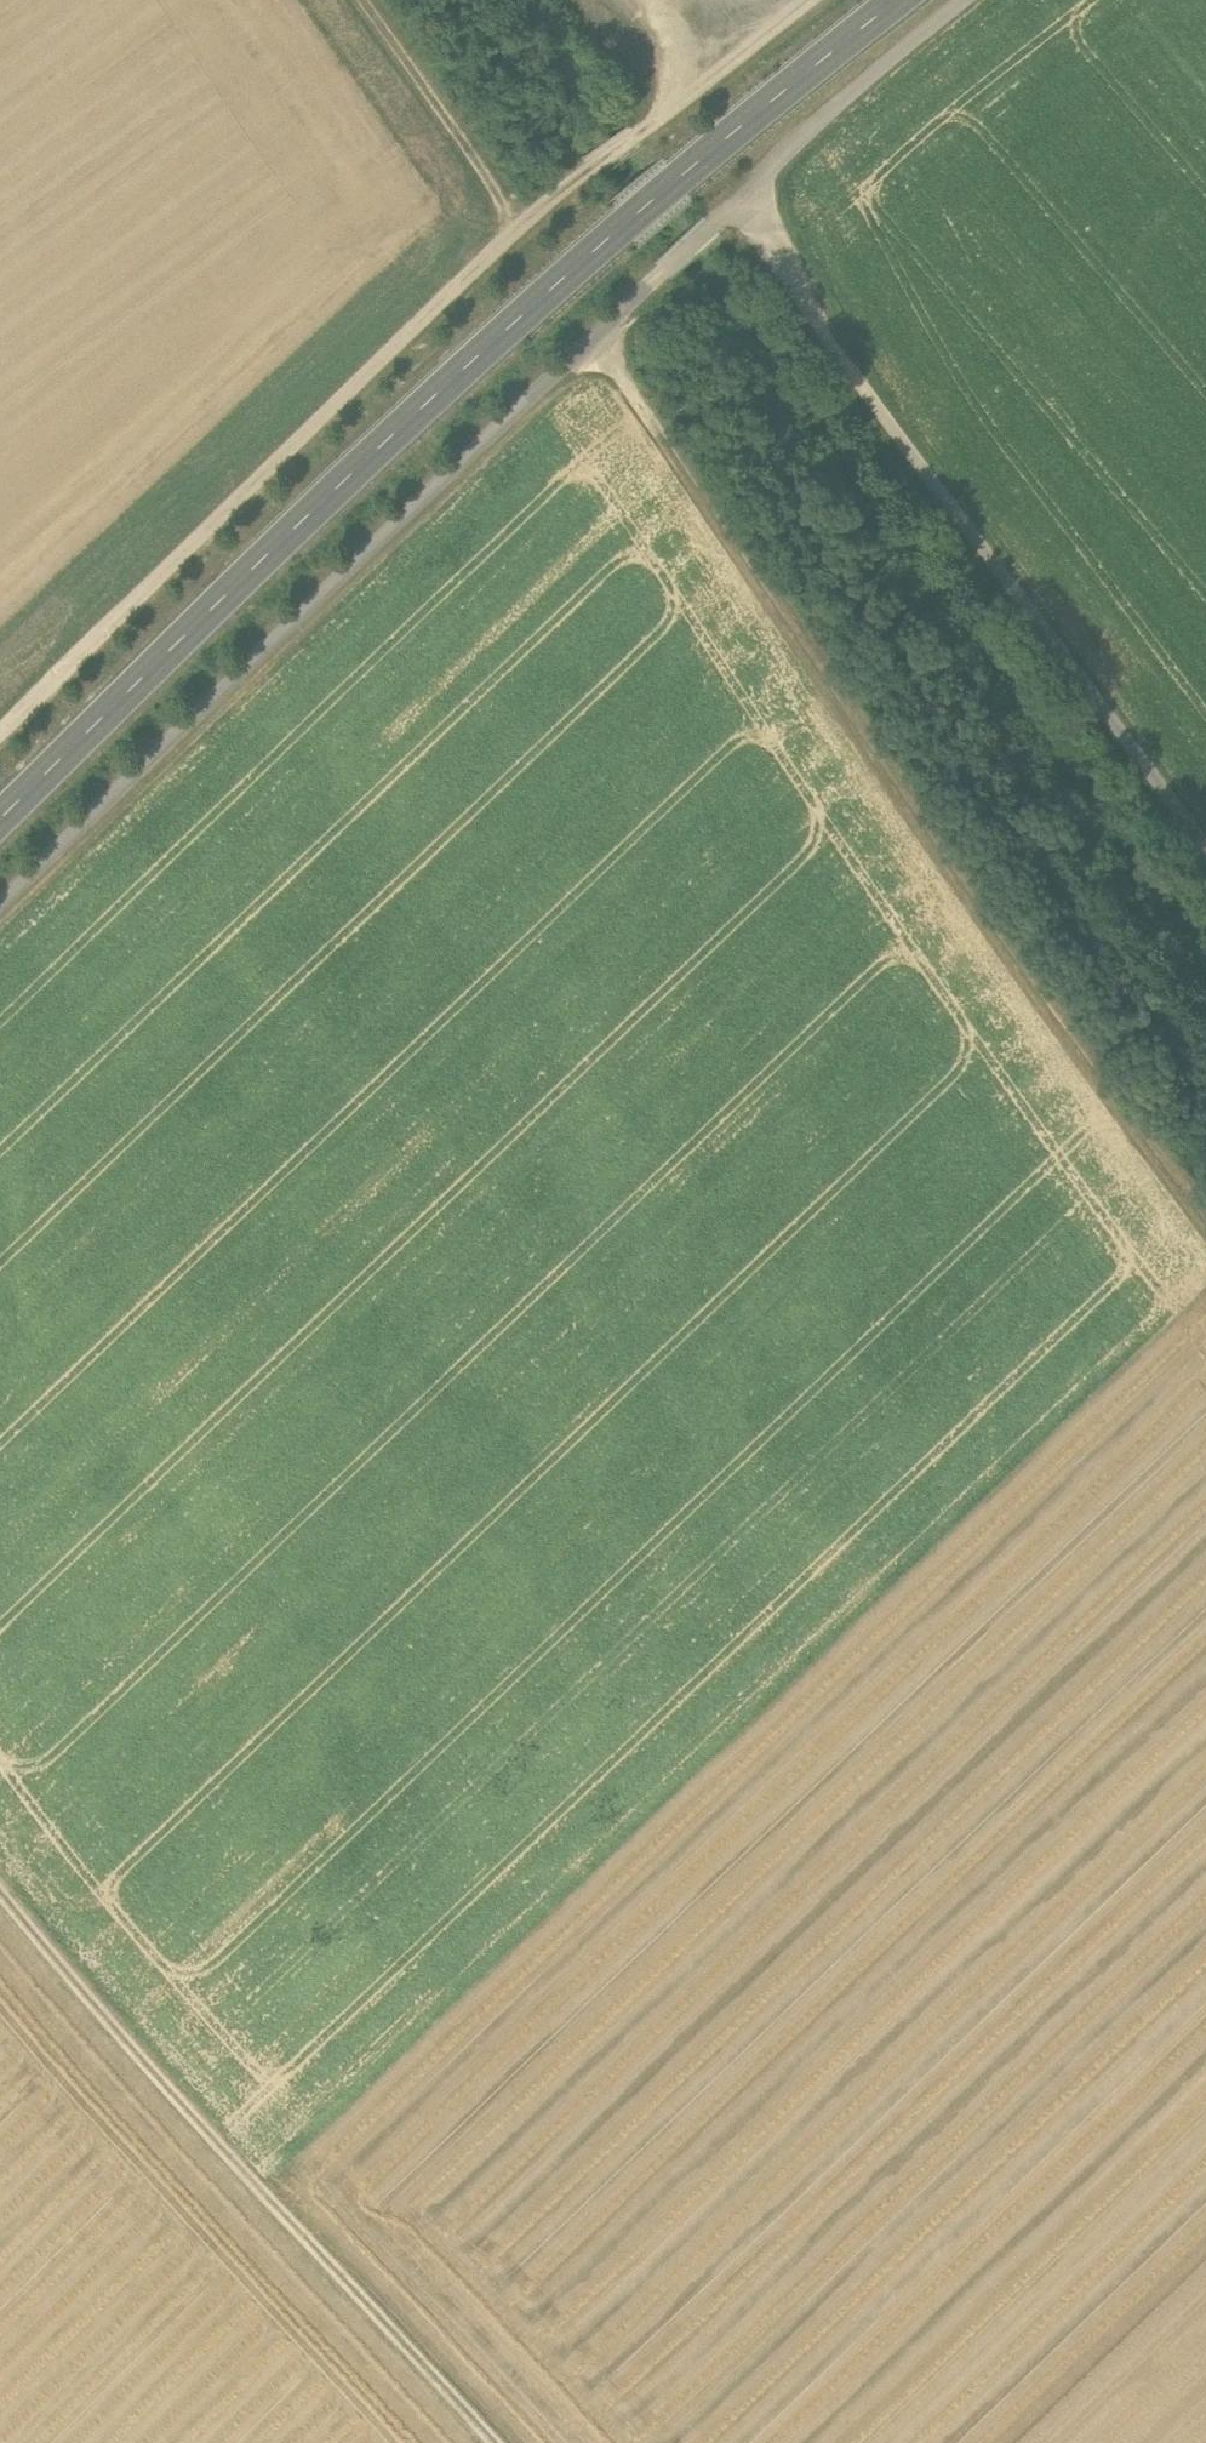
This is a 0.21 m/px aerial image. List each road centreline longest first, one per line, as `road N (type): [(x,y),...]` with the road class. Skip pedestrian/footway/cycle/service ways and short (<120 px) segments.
road 1 (secondary): [(0,826),(409,426),(683,179),(902,0)]
road 2 (track): [(0,737),(521,227),(805,0)]
road 3 (track): [(597,345),(971,905),(1205,1220)]
road 4 (track): [(0,909),(597,345)]
road 5 (track): [(746,201),(827,342),(1205,855)]
road 6 (track): [(486,2442),(232,2173),(0,1895)]
road 7 (track): [(746,201),(810,135),(972,0)]
road 8 (track): [(362,0),(521,227)]
road 9 (track): [(597,345),(746,201)]
road 10 (track): [(593,0),(675,108)]

